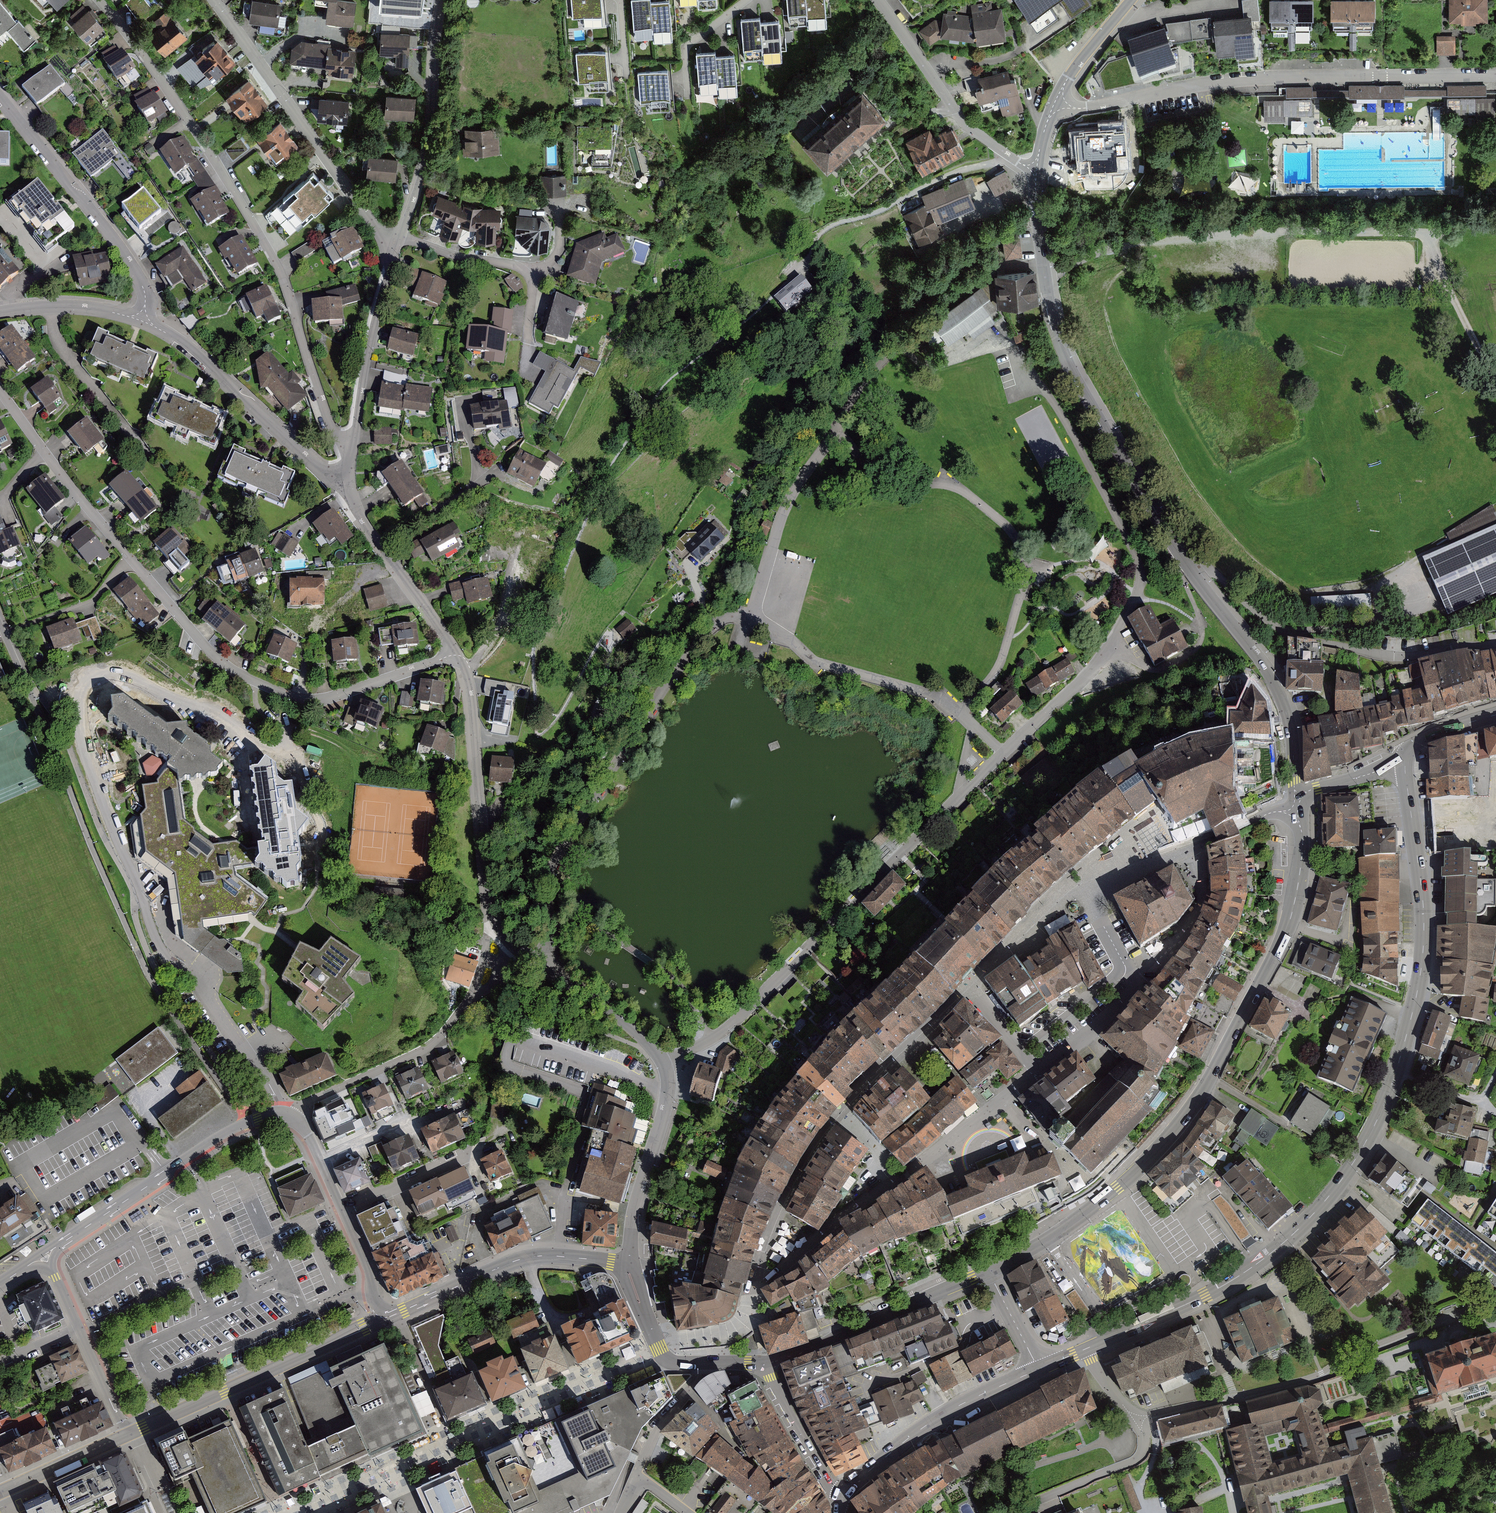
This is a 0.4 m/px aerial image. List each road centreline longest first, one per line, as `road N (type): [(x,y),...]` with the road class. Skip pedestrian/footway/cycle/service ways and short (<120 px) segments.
road 1 (secondary): [(1039,1369),(1251,1268),(1314,1213),(1359,1153),(1396,1072),(1421,971),(1423,903),(1406,758)]
road 2 (residential): [(1299,804),(1288,720),(1262,659),(1191,570),(1058,344),(1036,169)]
road 3 (track): [(1129,247),(1128,270),(1107,282),(1102,301),(1122,362),(1186,473),(1237,542),(1284,581),(1309,593),(1358,580),(1495,509)]
road 4 (residential): [(458,654),(330,700),(257,681),(197,641),(0,389)]
road 5 (tertiary): [(1299,804),(1303,849),(1288,927),(1197,1099),(1117,1187),(989,1271)]
road 6 (residential): [(352,446),(335,431),(277,263),(208,146),(95,0)]
road 7 (track): [(1495,228),(1159,239),(1045,276)]
road 8 (residential): [(1050,114),(1216,83),(1495,77)]
road 9 (tertiary): [(343,1211),(306,1132),(268,1116),(209,1142),(44,1256)]
road 10 (residential): [(629,1263),(636,1204),(668,1090),(665,1066),(640,1035),(537,960)]
road 11 (residential): [(458,654),(472,694),(491,912),(501,933),(537,960)]
road 12 (residential): [(217,0),(374,225),(400,238)]
road 13 (tertiary): [(127,1437),(391,1316)]
road 14 (residential): [(141,321),(144,290),(119,246),(0,97)]
road 15 (residential): [(141,321),(197,348),(306,459),(348,478)]
road 16 (tertiary): [(391,1316),(530,1257),(629,1263)]
road 17 (residential): [(400,238),(426,163),(443,0)]
road 18 (tertiary): [(989,1271),(767,1364)]
road 19 (residential): [(1081,890),(1141,860),(1186,854),(1299,804)]
road 20 (residential): [(1036,169),(968,127),(878,0)]
road 21 (secondary): [(842,1495),(941,1416),(1039,1369)]
road 22 (residential): [(625,748),(556,860),(537,960)]
road 23 (residential): [(400,238),(526,273),(532,291),(522,373)]
road 24 (residential): [(352,446),(400,238)]
road 25 (residential): [(348,478),(368,527),(458,654)]
road 26 (tertiary): [(44,1256),(127,1437)]
road 27 (track): [(1495,383),(1439,263),(1440,231)]
road 28 (tertiary): [(767,1364),(842,1495)]
road 29 (residential): [(1131,979),(1087,1000),(1030,1049),(1040,1071)]
road 30 (residential): [(343,1211),(474,1152)]
road 31 (residential): [(0,313),(72,306),(141,321)]
road 32 (tertiary): [(629,1263),(662,1357),(704,1364)]
road 33 (residential): [(1050,114),(1130,0)]
road 34 (tertiary): [(0,1493),(127,1437)]
road 35 (residential): [(1040,1071),(1107,1018),(1132,992),(1131,979)]
road 36 (unclassified): [(636,1474),(704,1364)]
road 37 (residential): [(689,96),(684,47),(747,0)]

